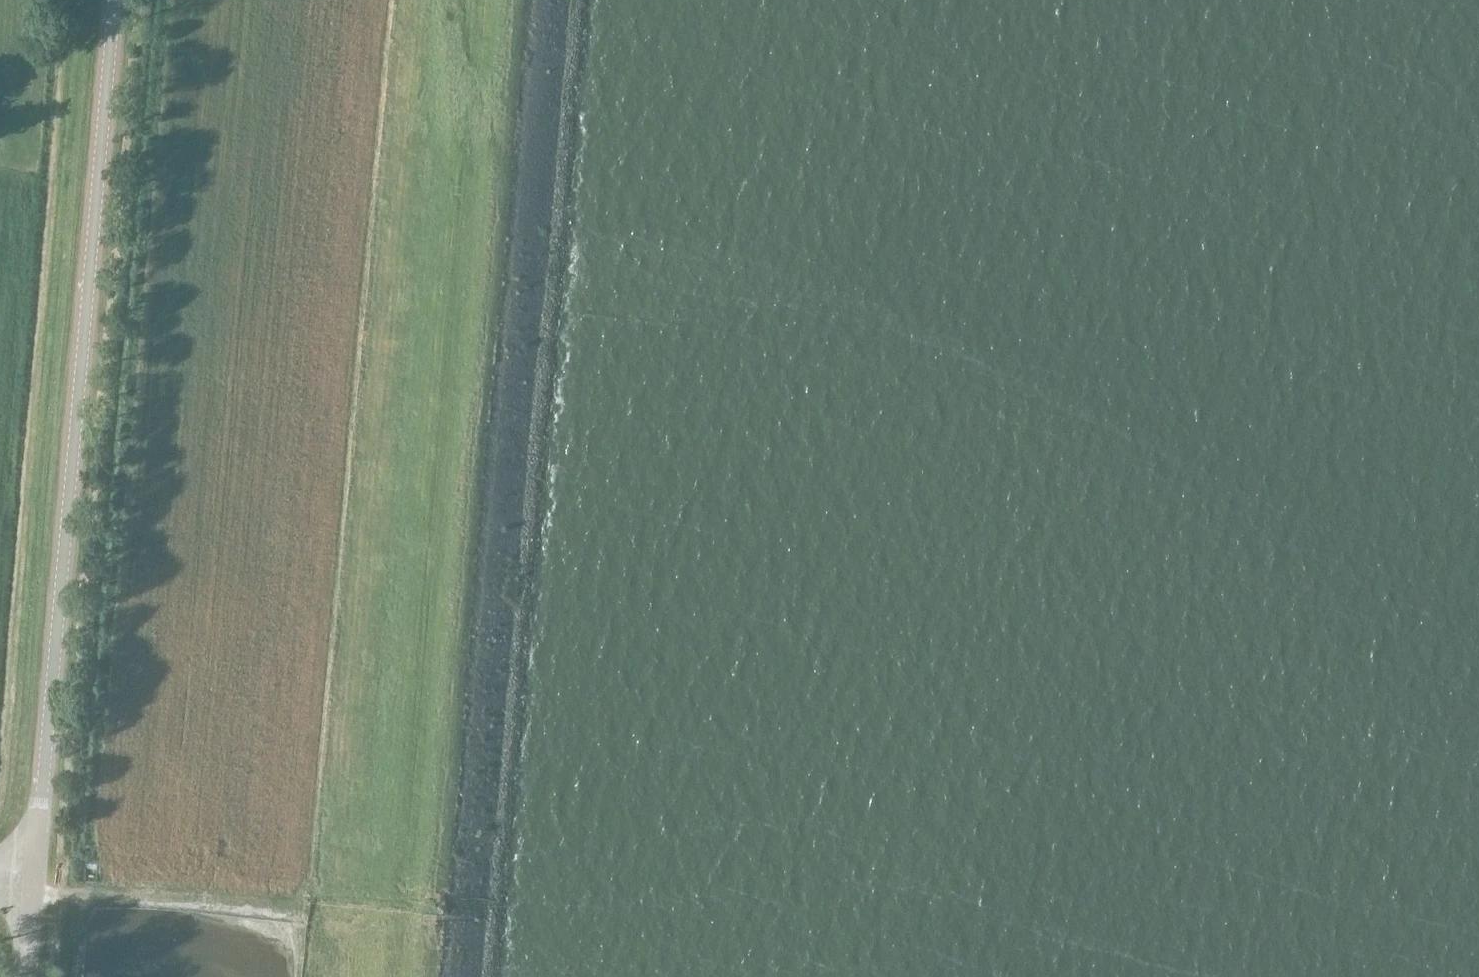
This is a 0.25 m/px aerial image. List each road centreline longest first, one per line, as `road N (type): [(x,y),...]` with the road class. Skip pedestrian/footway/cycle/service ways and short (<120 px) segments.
road 1 (tertiary): [(32,878),(114,0)]
road 2 (track): [(295,906),(53,896),(32,878)]

